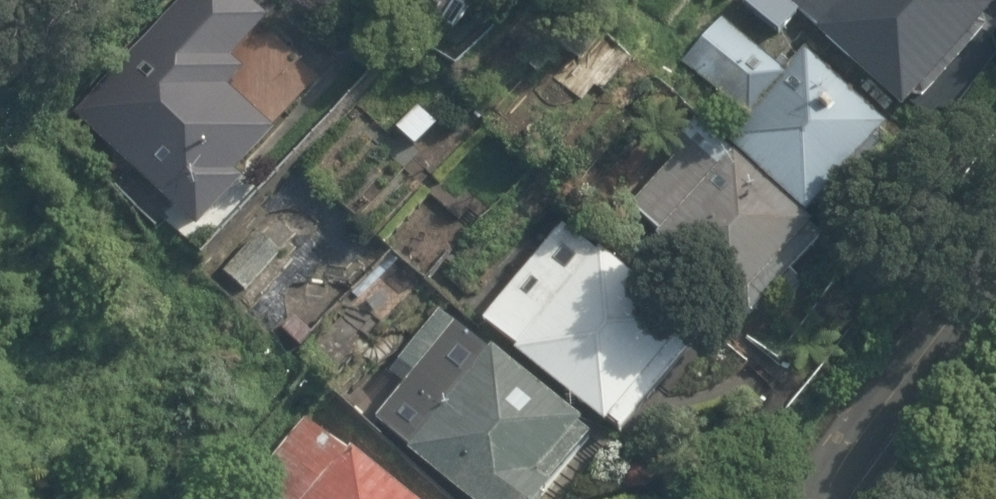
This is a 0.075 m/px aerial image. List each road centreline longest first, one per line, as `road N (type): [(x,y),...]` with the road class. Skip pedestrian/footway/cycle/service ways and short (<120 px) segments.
road 1 (residential): [(995,244),(854,426),(815,498)]

